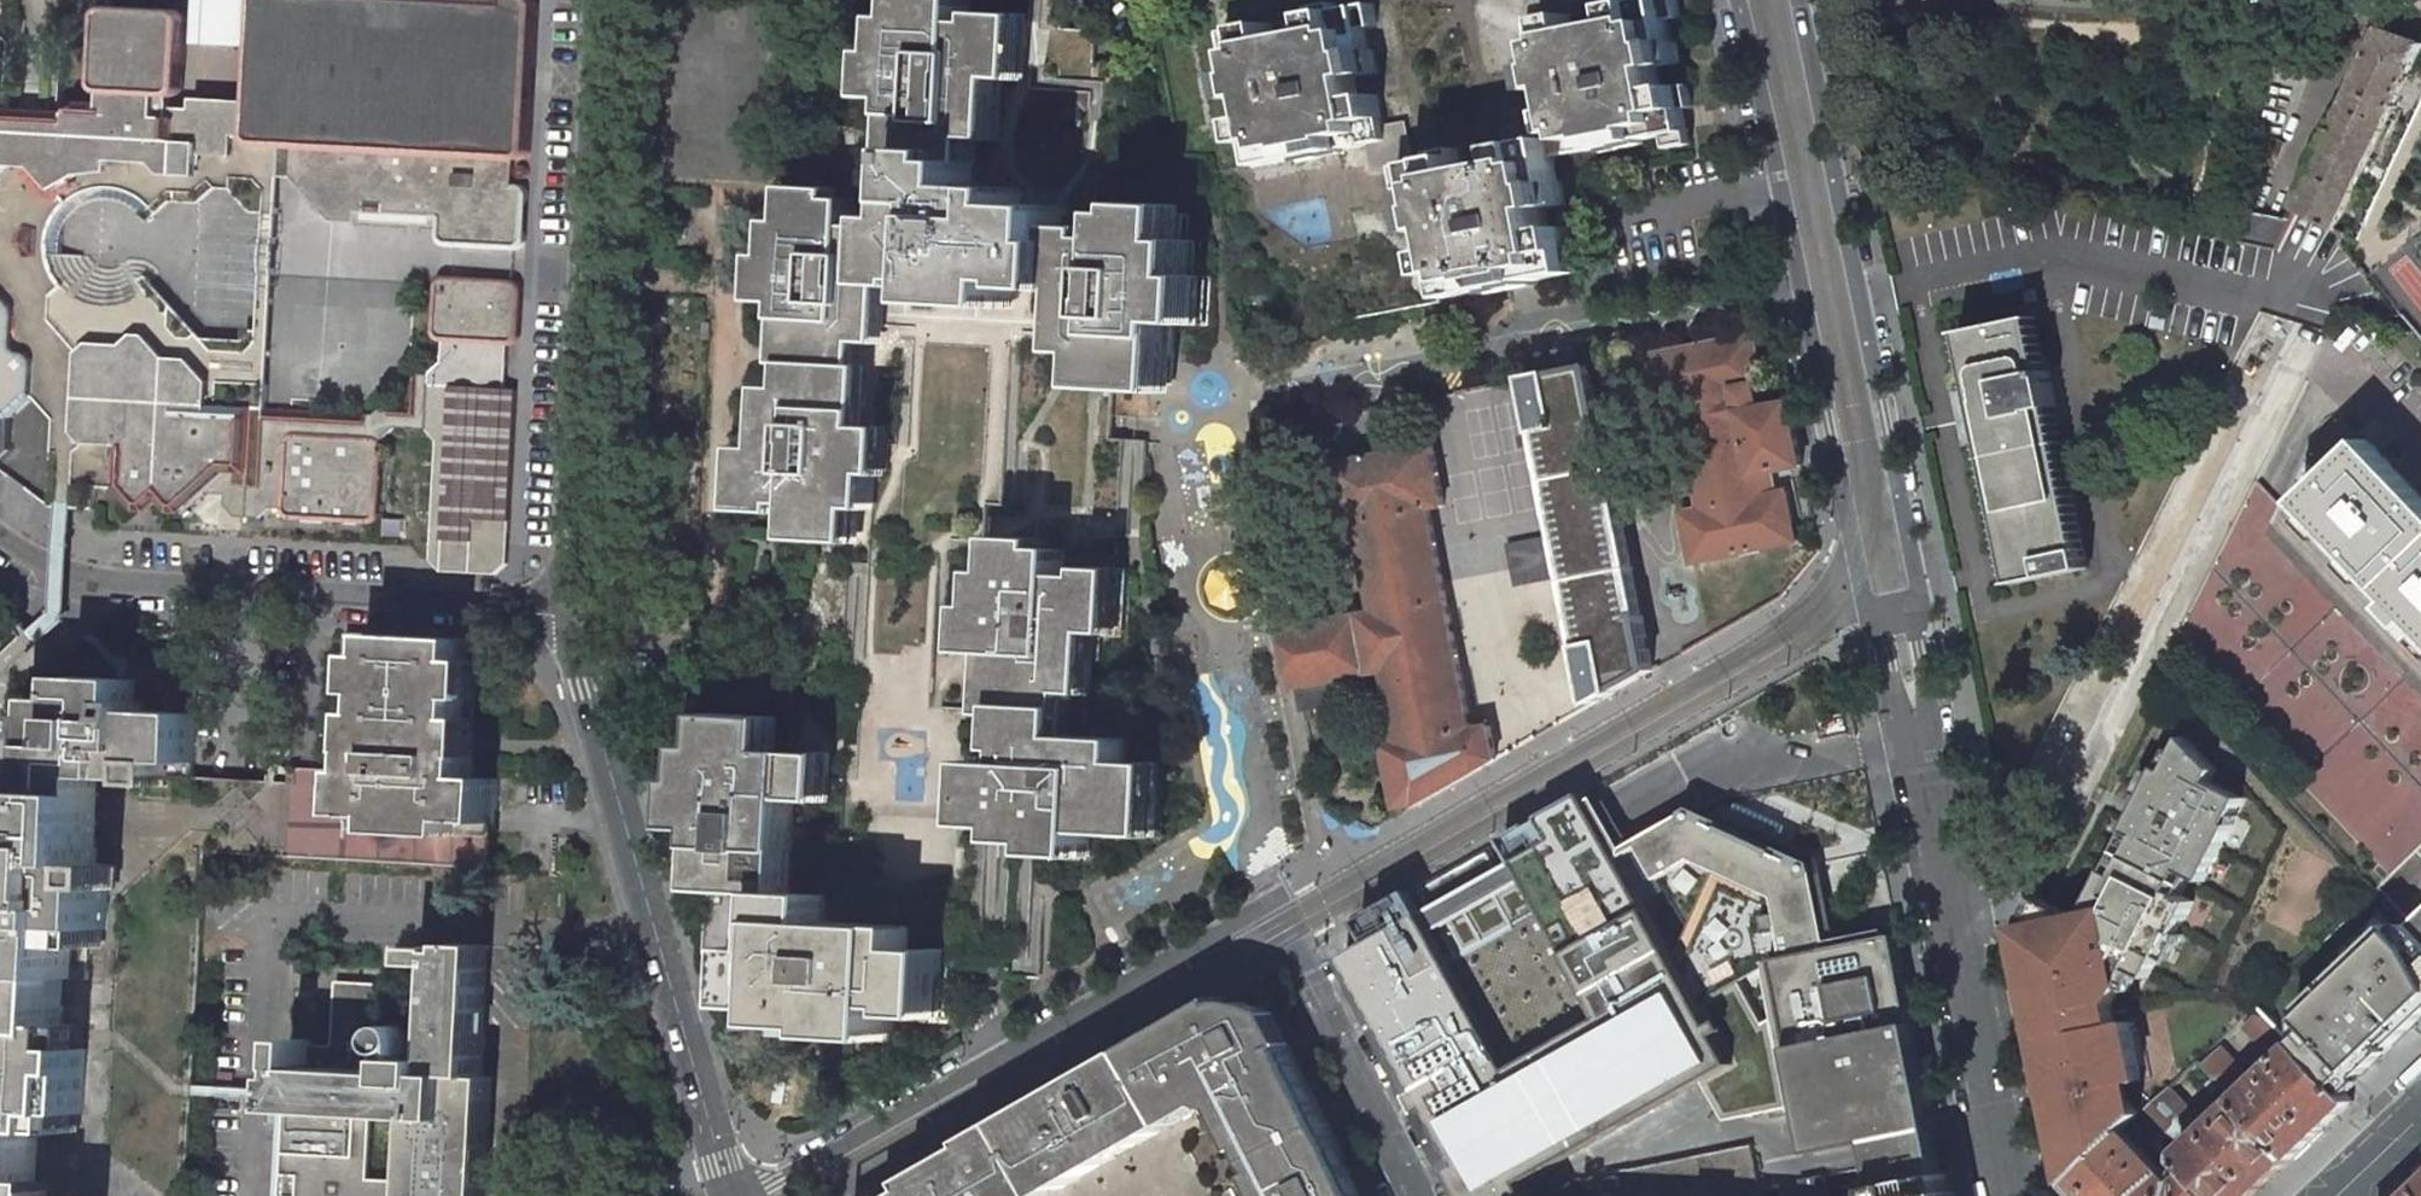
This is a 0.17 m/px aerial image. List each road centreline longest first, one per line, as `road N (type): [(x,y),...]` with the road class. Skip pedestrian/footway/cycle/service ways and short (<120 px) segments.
road 1 (tertiary): [(1923,745),(1930,648),(1801,0)]
road 2 (unclassified): [(609,0),(565,615)]
road 3 (residential): [(730,1195),(565,615)]
road 4 (residential): [(1273,903),(751,1195)]
road 5 (residential): [(0,550),(91,587),(565,615)]
road 6 (residential): [(1803,296),(1266,396)]
road 7 (tertiary): [(1803,296),(1880,659),(1923,745)]
road 8 (tertiary): [(2003,1161),(1923,745)]
road 9 (residential): [(1273,903),(1415,1195)]
road 10 (tertiary): [(1736,0),(1803,296)]

